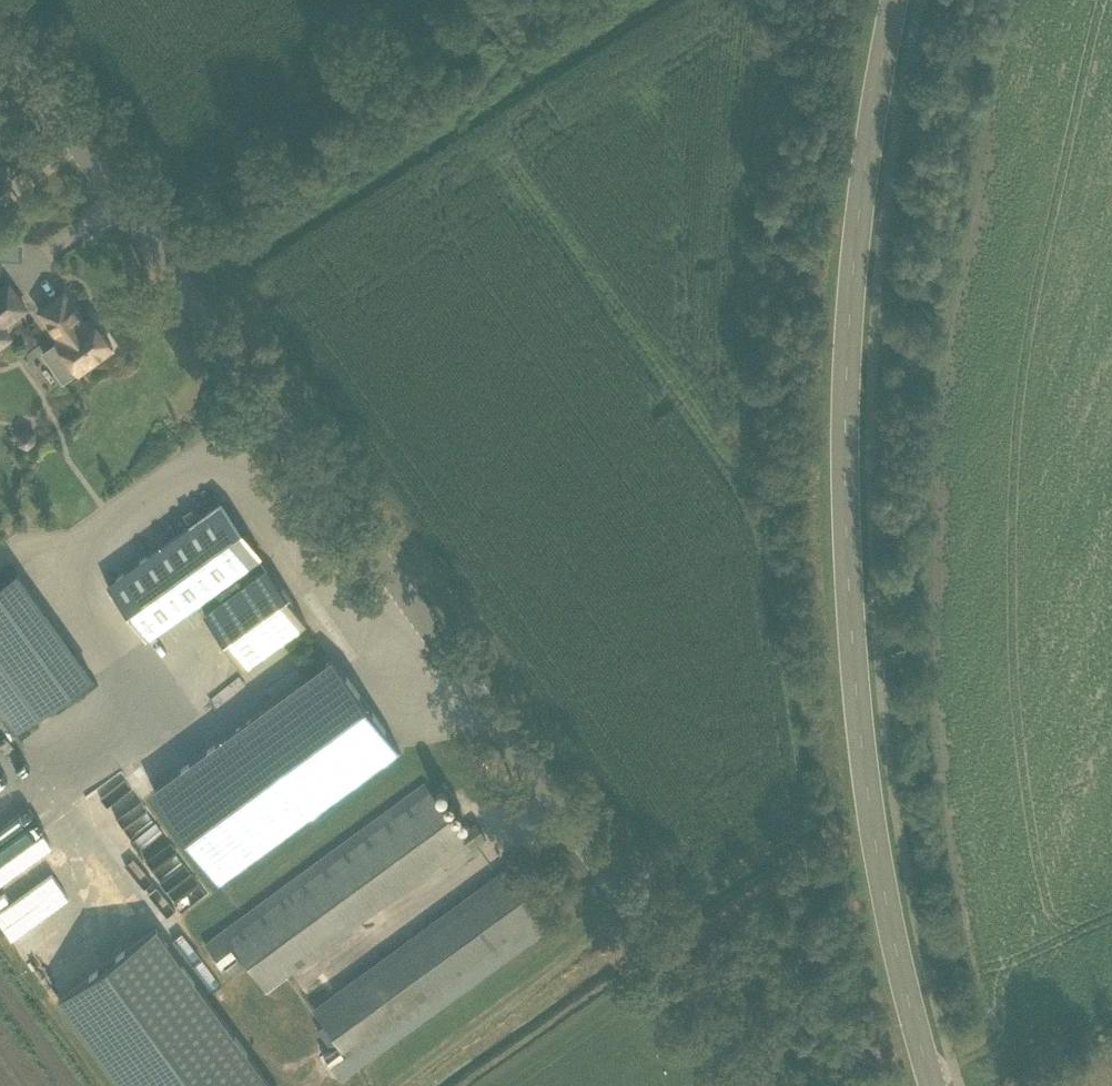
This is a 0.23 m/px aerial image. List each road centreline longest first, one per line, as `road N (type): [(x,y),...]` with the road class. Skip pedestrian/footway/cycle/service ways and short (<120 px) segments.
road 1 (unclassified): [(754,1085),(0,31)]
road 2 (secondary): [(936,1085),(871,777),(848,432),(884,83),(900,0)]

